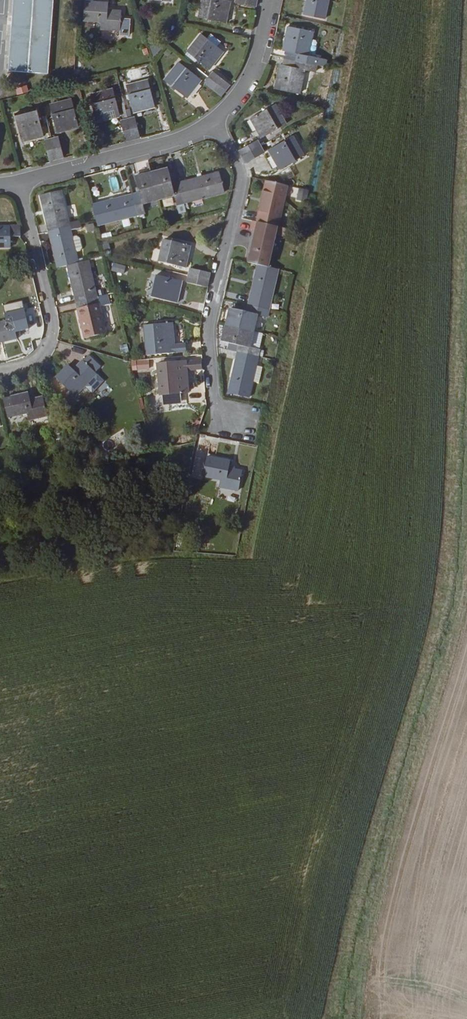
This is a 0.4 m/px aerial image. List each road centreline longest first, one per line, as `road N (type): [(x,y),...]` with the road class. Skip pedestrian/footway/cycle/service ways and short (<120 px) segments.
road 1 (residential): [(216,124),(241,181),(209,329),(214,399),(228,422)]
road 2 (residential): [(22,185),(55,324),(36,362),(0,372)]
road 3 (residential): [(22,185),(165,149),(216,124)]
road 4 (residential): [(216,124),(254,73),(271,0)]

